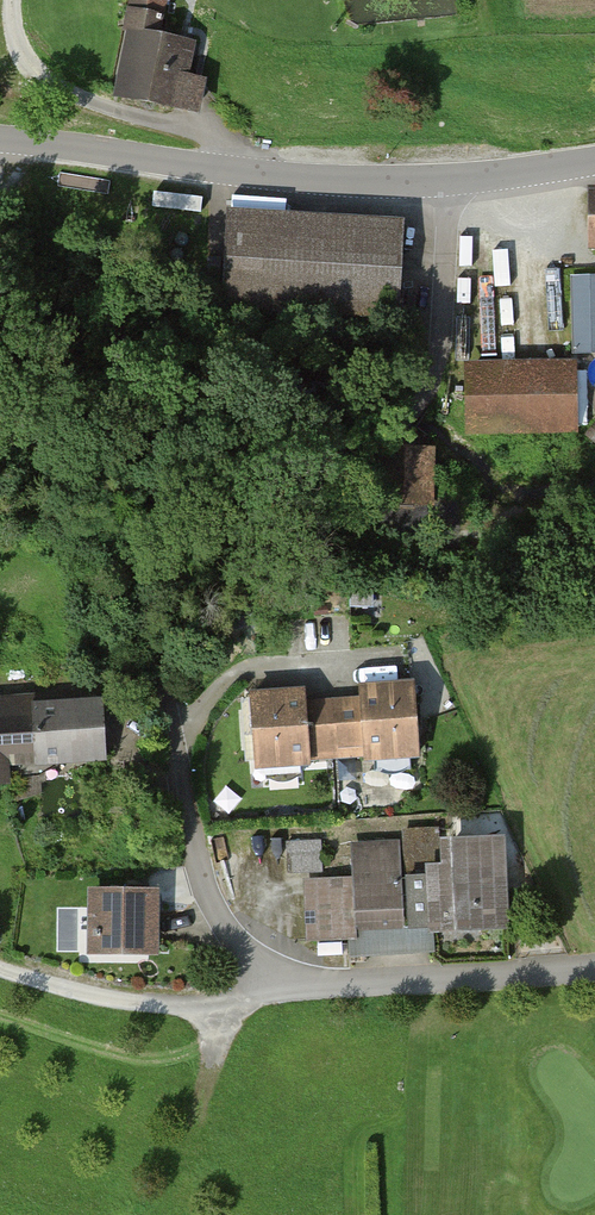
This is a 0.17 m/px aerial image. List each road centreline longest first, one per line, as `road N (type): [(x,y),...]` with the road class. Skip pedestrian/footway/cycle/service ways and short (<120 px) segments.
road 1 (residential): [(594,968),(351,989),(286,979),(245,952),(215,912),(195,866),(165,606),(171,569),(191,535),(431,376),(444,341),(451,185)]
road 2 (tertiary): [(451,185),(303,180),(0,142)]
road 3 (track): [(286,979),(242,999),(148,1004),(0,960)]
road 4 (tertiary): [(594,163),(451,185)]

